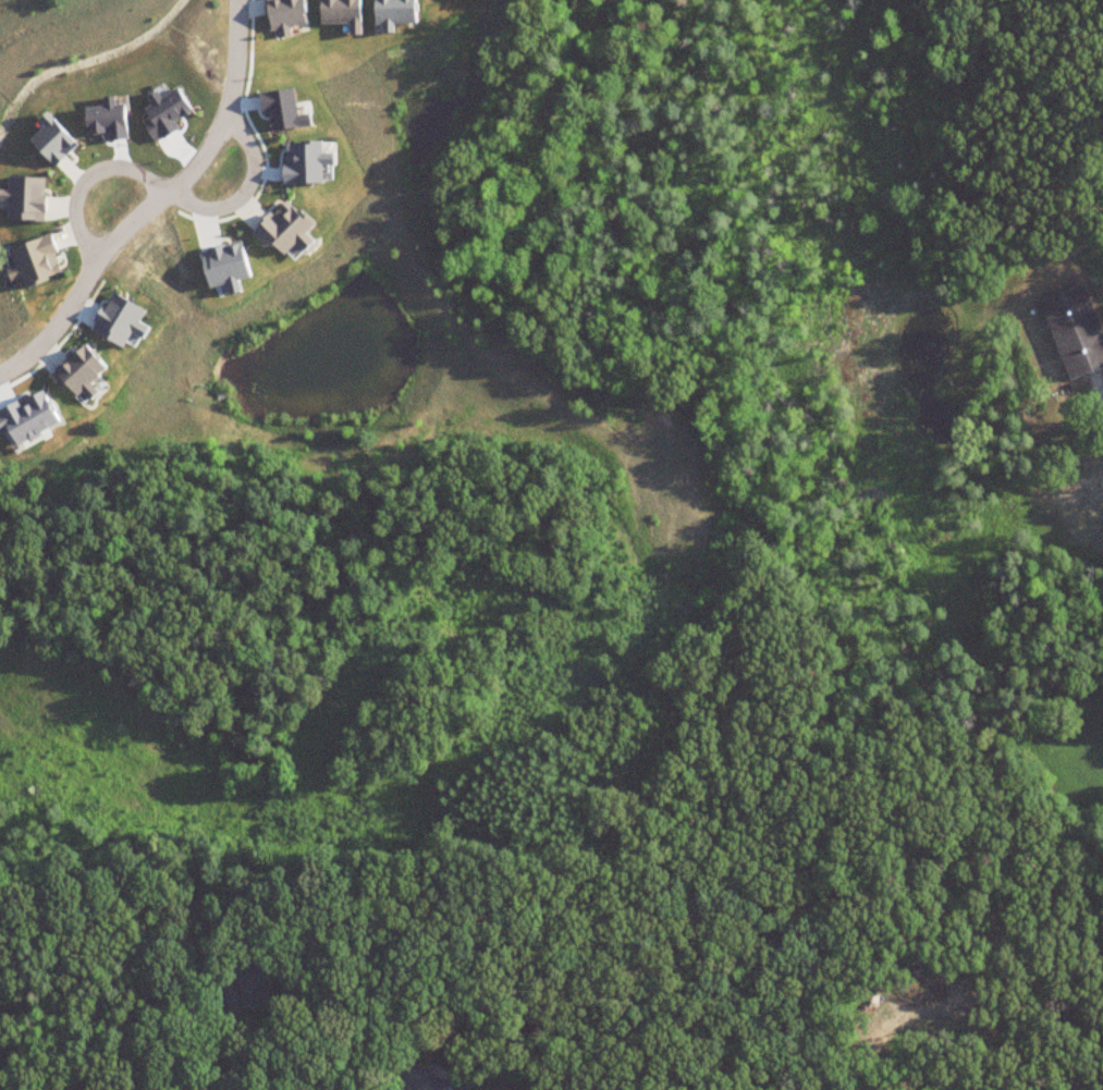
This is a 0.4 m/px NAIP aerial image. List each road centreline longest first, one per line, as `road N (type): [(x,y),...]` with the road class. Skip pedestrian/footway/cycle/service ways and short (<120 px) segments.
road 1 (residential): [(241,0),(229,111),(198,167),(123,232),(46,343),(0,377)]
road 2 (residential): [(95,271),(74,211),(87,179),(122,168),(169,195)]
road 3 (residential): [(174,189),(196,209),(211,210),(249,191),(253,149),(229,111)]

